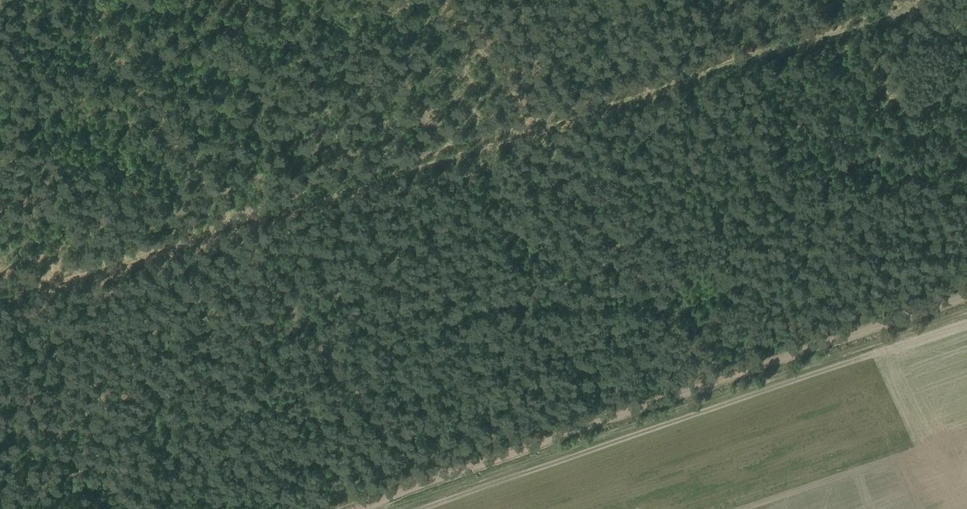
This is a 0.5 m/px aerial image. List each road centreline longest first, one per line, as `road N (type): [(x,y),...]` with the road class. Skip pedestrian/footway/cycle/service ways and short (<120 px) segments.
road 1 (track): [(911,0),(788,50),(0,297)]
road 2 (track): [(966,296),(413,482)]
road 3 (track): [(0,378),(103,508)]

